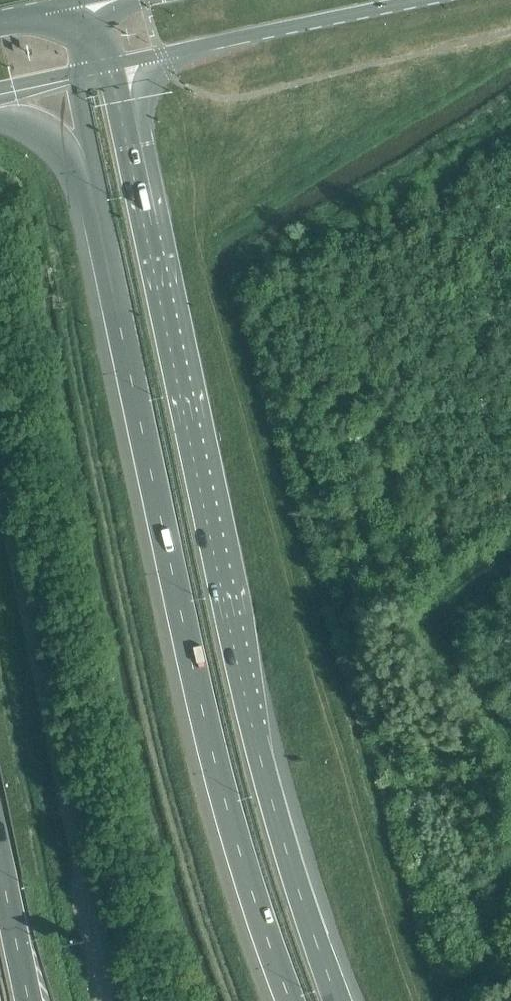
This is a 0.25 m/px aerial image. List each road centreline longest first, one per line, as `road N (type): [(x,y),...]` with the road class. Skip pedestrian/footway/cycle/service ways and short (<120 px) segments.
road 1 (motorway): [(337,1000),(244,694),(108,64)]
road 2 (motorway): [(86,159),(218,770),(291,1000)]
road 3 (primary): [(108,64),(416,0)]
road 4 (motorway): [(29,1000),(0,863)]

